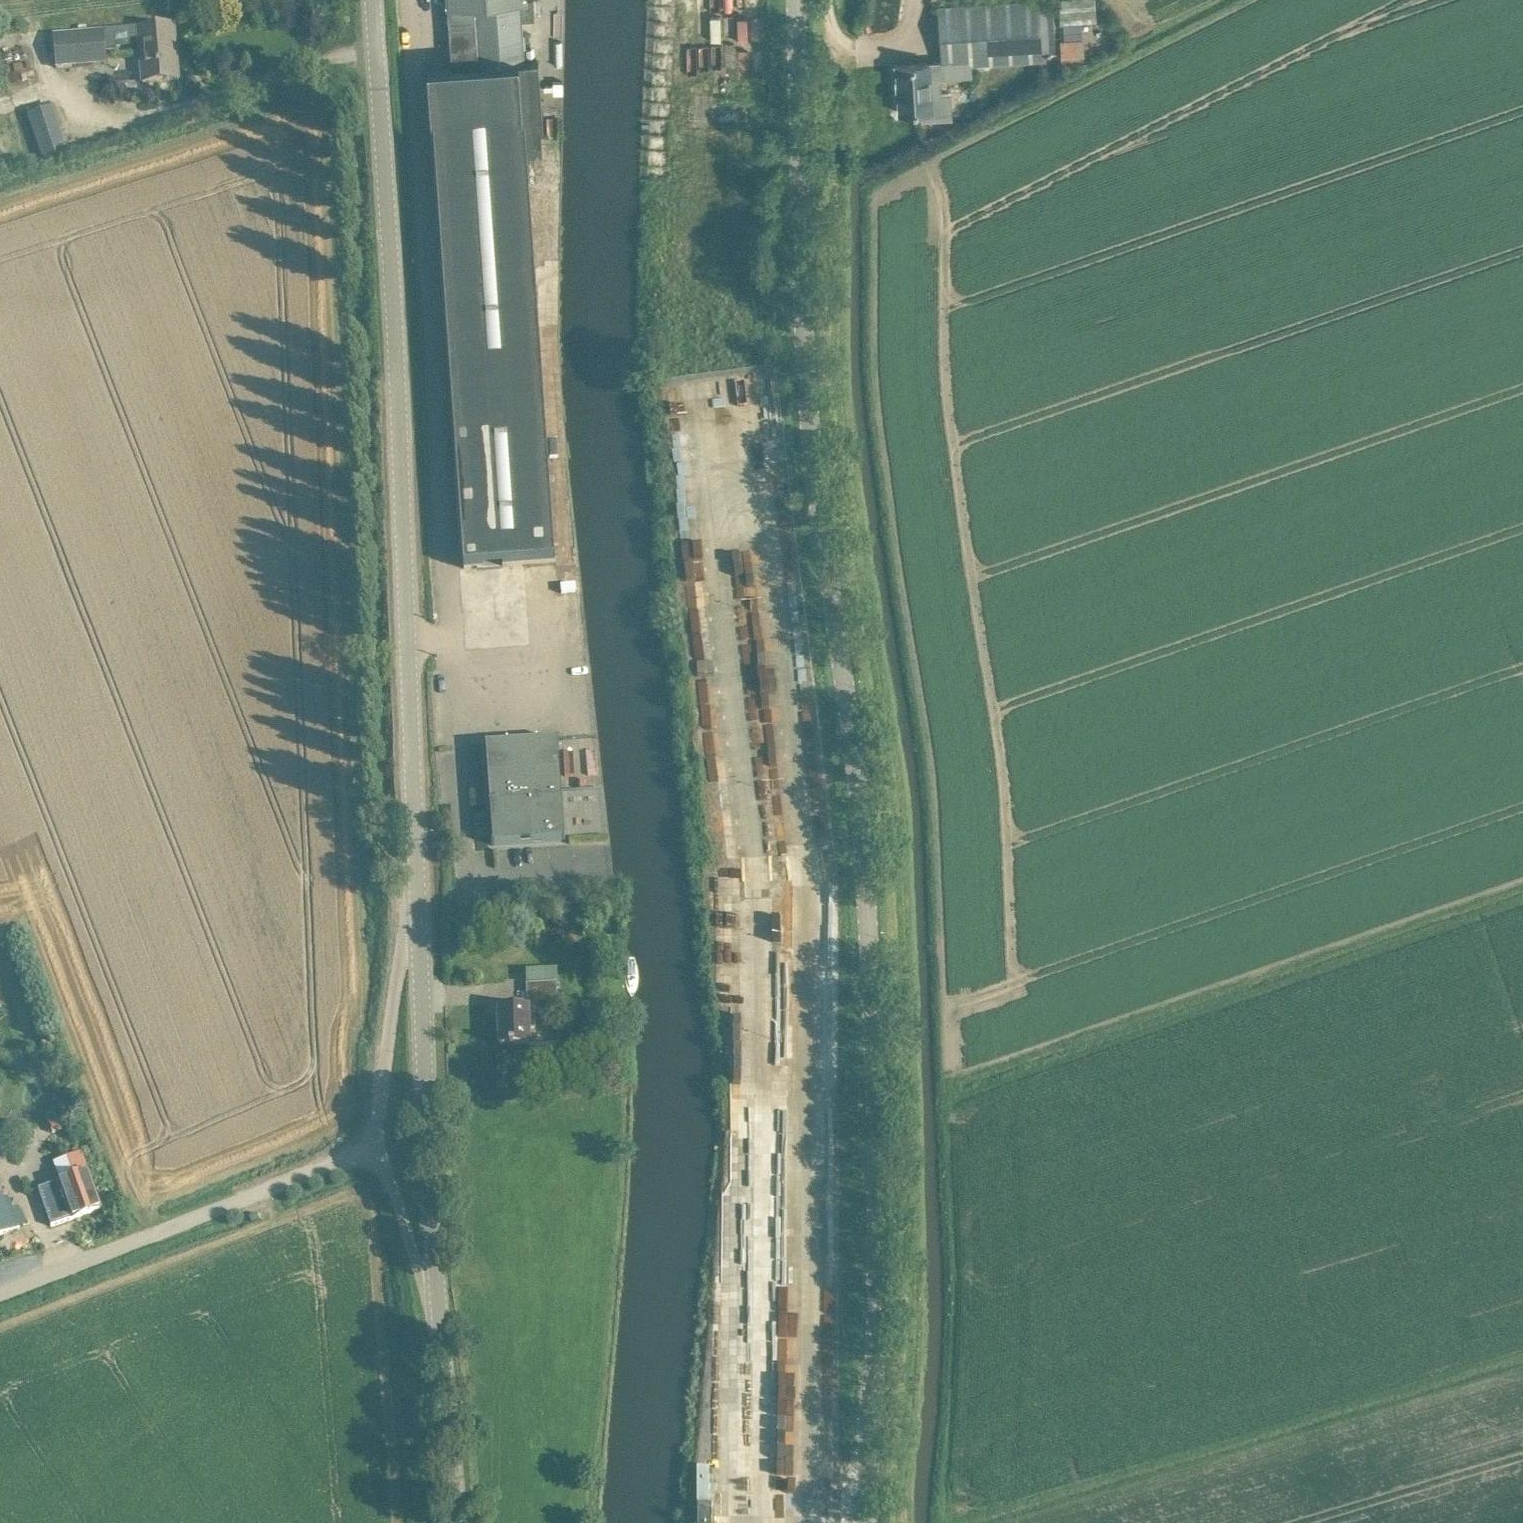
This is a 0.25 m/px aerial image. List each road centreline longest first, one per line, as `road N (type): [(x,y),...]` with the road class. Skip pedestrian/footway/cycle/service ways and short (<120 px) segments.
road 1 (unclassified): [(868,1522),(877,1239),(862,810),(807,432),(798,0)]
road 2 (tertiary): [(415,868),(398,381),(373,0)]
road 3 (tertiary): [(441,1350),(415,868)]
road 4 (unclassified): [(0,1293),(373,1147)]
road 5 (unclassified): [(415,868),(373,1147)]
road 6 (unclassified): [(373,1147),(441,1350)]
road 7 (tertiary): [(455,1522),(441,1350)]

